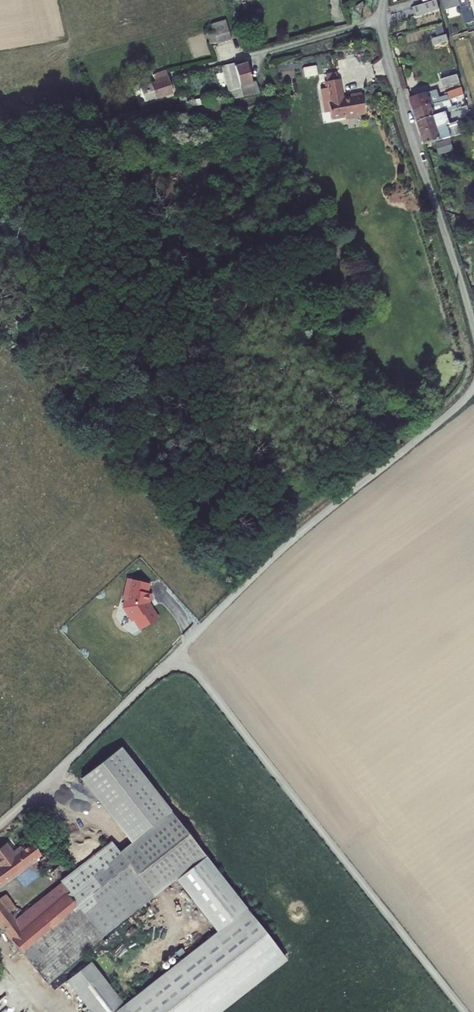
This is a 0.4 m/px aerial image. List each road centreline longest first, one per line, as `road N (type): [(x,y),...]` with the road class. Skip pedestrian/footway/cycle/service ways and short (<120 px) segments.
road 1 (unclassified): [(0,824),(248,583),(473,390)]
road 2 (residential): [(473,335),(381,21),(383,0)]

